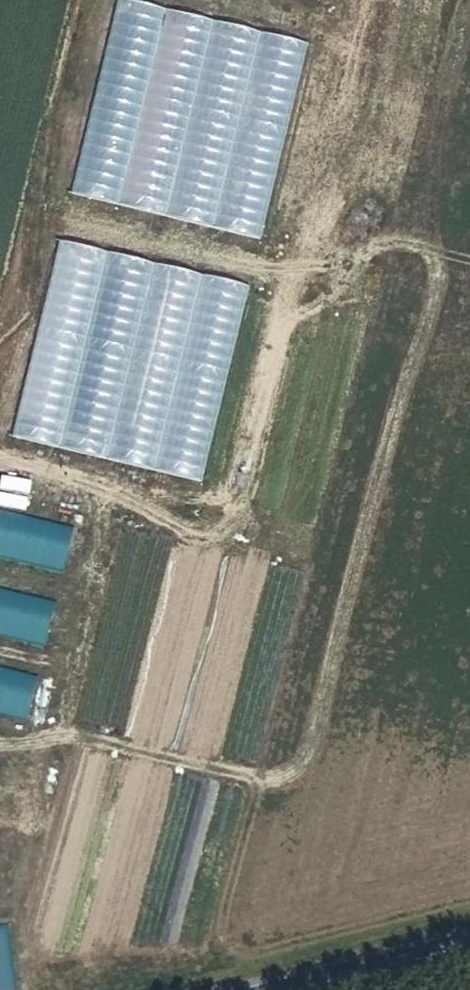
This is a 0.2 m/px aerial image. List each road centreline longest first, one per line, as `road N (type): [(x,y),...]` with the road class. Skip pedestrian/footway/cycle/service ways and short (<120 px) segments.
road 1 (track): [(0,458),(225,527),(292,277),(77,217)]
road 2 (tertiary): [(296,989),(469,947)]

